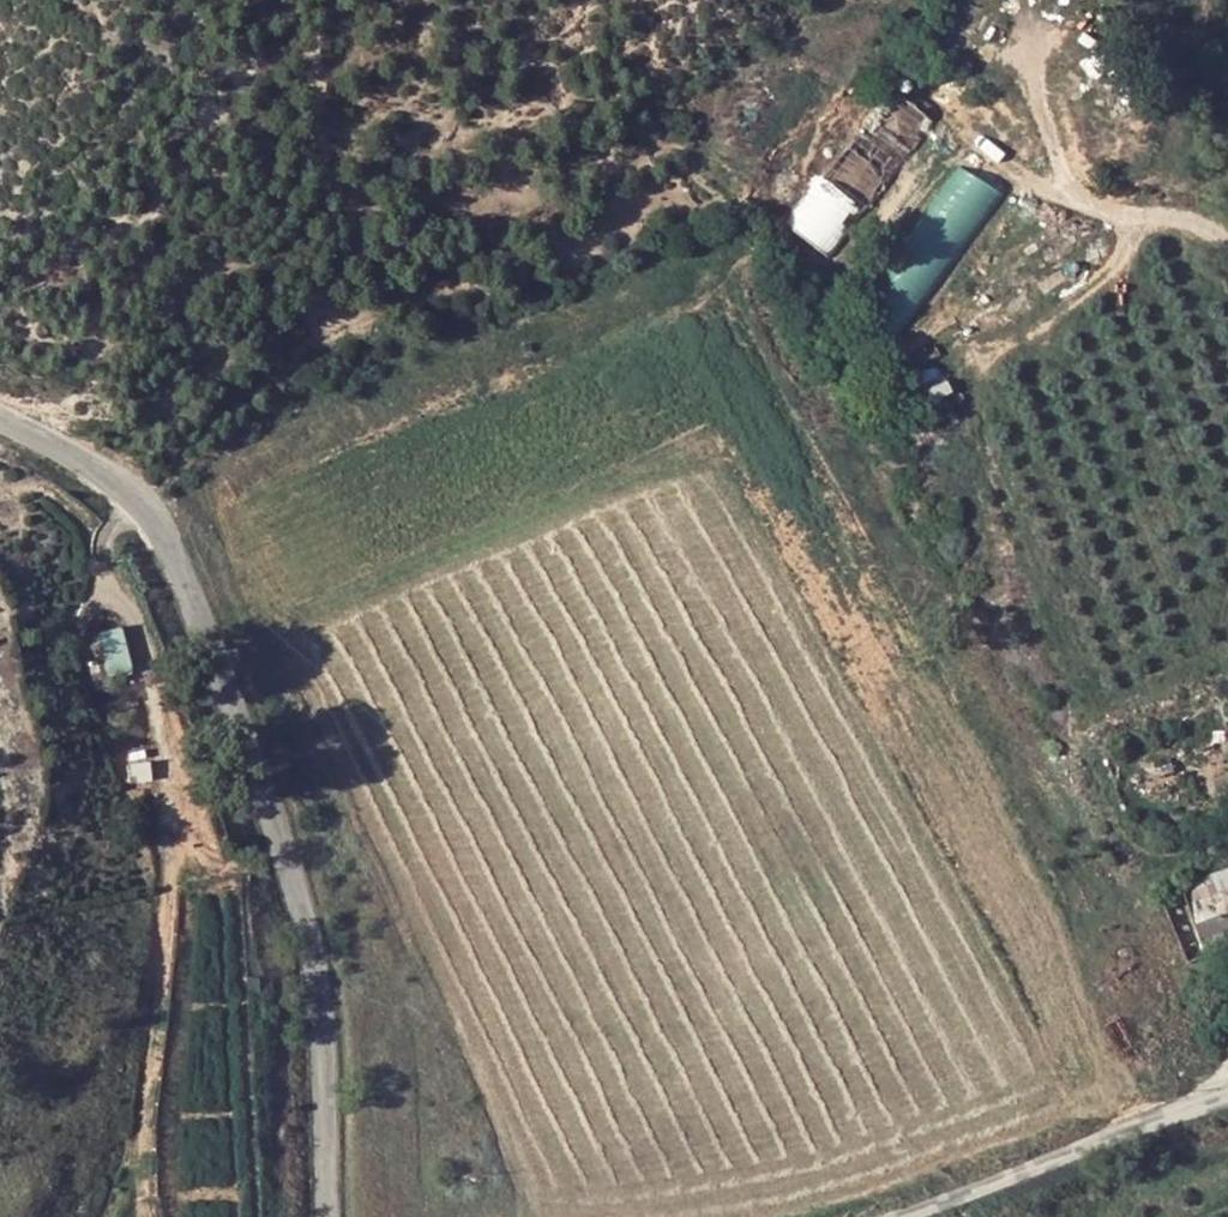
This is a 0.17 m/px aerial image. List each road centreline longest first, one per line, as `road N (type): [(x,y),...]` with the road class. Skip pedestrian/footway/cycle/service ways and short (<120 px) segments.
road 1 (unclassified): [(328,1216),(312,946),(229,681),(183,566),(122,488),(0,424)]
road 2 (unclassified): [(857,1216),(1227,1095)]
road 3 (track): [(1004,171),(1101,213),(1175,219),(1227,242)]

